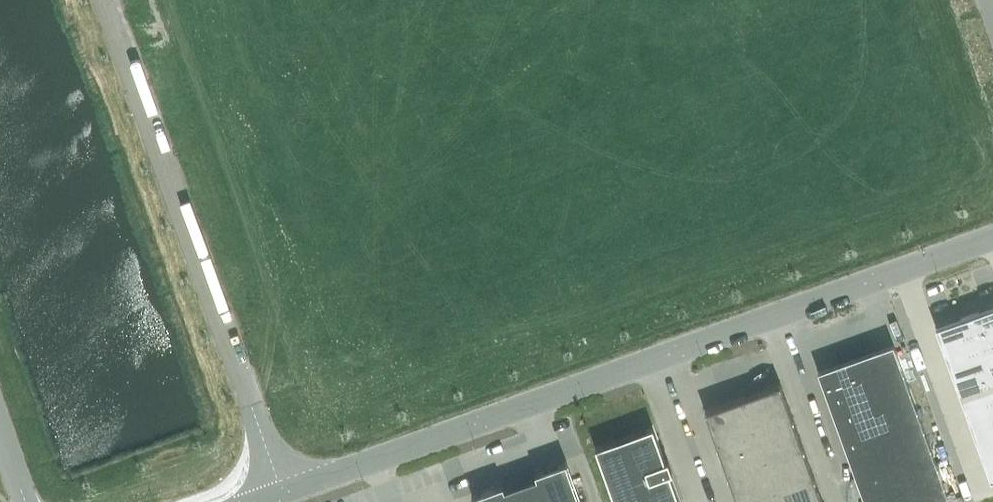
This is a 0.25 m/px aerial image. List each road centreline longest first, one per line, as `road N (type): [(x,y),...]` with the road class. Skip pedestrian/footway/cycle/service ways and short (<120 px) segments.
road 1 (unclassified): [(284,491),(992,235)]
road 2 (unclassified): [(284,491),(108,0)]

